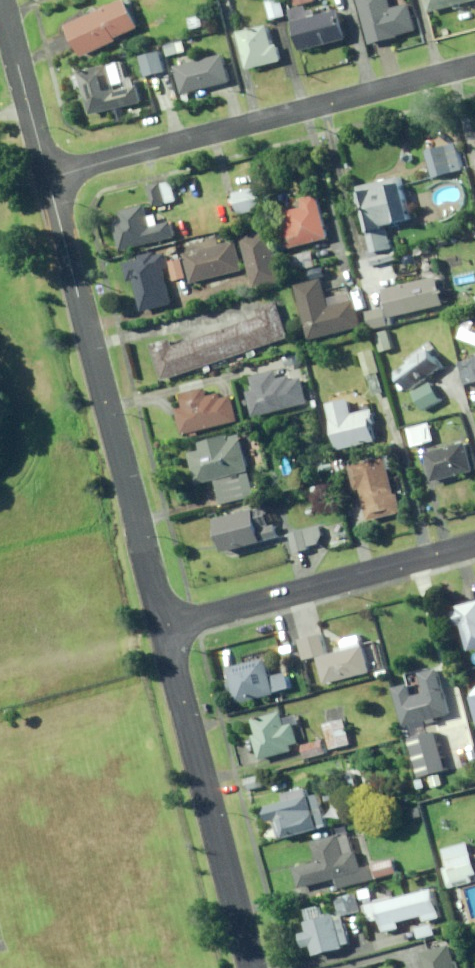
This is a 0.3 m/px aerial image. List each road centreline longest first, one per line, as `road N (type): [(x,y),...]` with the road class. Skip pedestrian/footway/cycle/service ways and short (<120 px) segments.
road 1 (residential): [(49,179),(166,626)]
road 2 (residential): [(49,179),(474,65)]
road 3 (residential): [(166,626),(255,967)]
road 4 (residential): [(166,626),(474,543)]
road 5 (residential): [(0,0),(49,179)]

